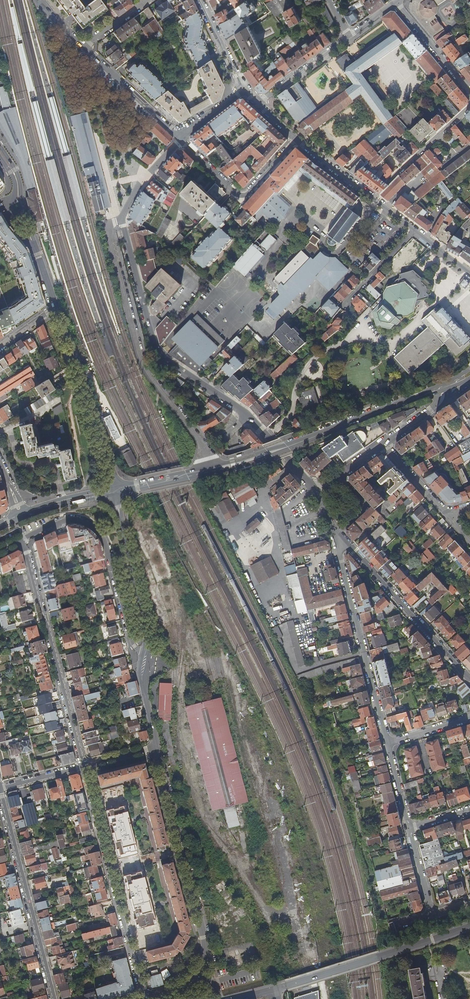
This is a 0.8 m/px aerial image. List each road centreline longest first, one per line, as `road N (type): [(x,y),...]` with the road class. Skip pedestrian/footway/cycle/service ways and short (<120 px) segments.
road 1 (residential): [(156,747),(205,946),(198,975),(155,998)]
road 2 (residential): [(208,470),(198,438),(142,358),(108,233),(122,218)]
road 3 (residential): [(122,218),(155,351),(248,415)]
road 4 (residential): [(84,767),(143,998)]
road 5 (residential): [(22,541),(84,767)]
road 6 (residential): [(333,529),(387,743)]
road 7 (residential): [(56,998),(0,793)]
road 8 (residential): [(22,541),(62,521),(102,536),(142,654)]
road 9 (tertiary): [(271,990),(469,927)]
road 10 (residential): [(469,680),(338,534)]
road 11 (tertiary): [(55,307),(114,491)]
road 12 (track): [(324,998),(297,935),(271,818)]
road 13 (residential): [(114,491),(146,634),(142,654)]
road 14 (residential): [(297,139),(243,195),(181,139)]
road 15 (secondary): [(312,436),(450,384)]
road 16 (residential): [(181,139),(83,45)]

